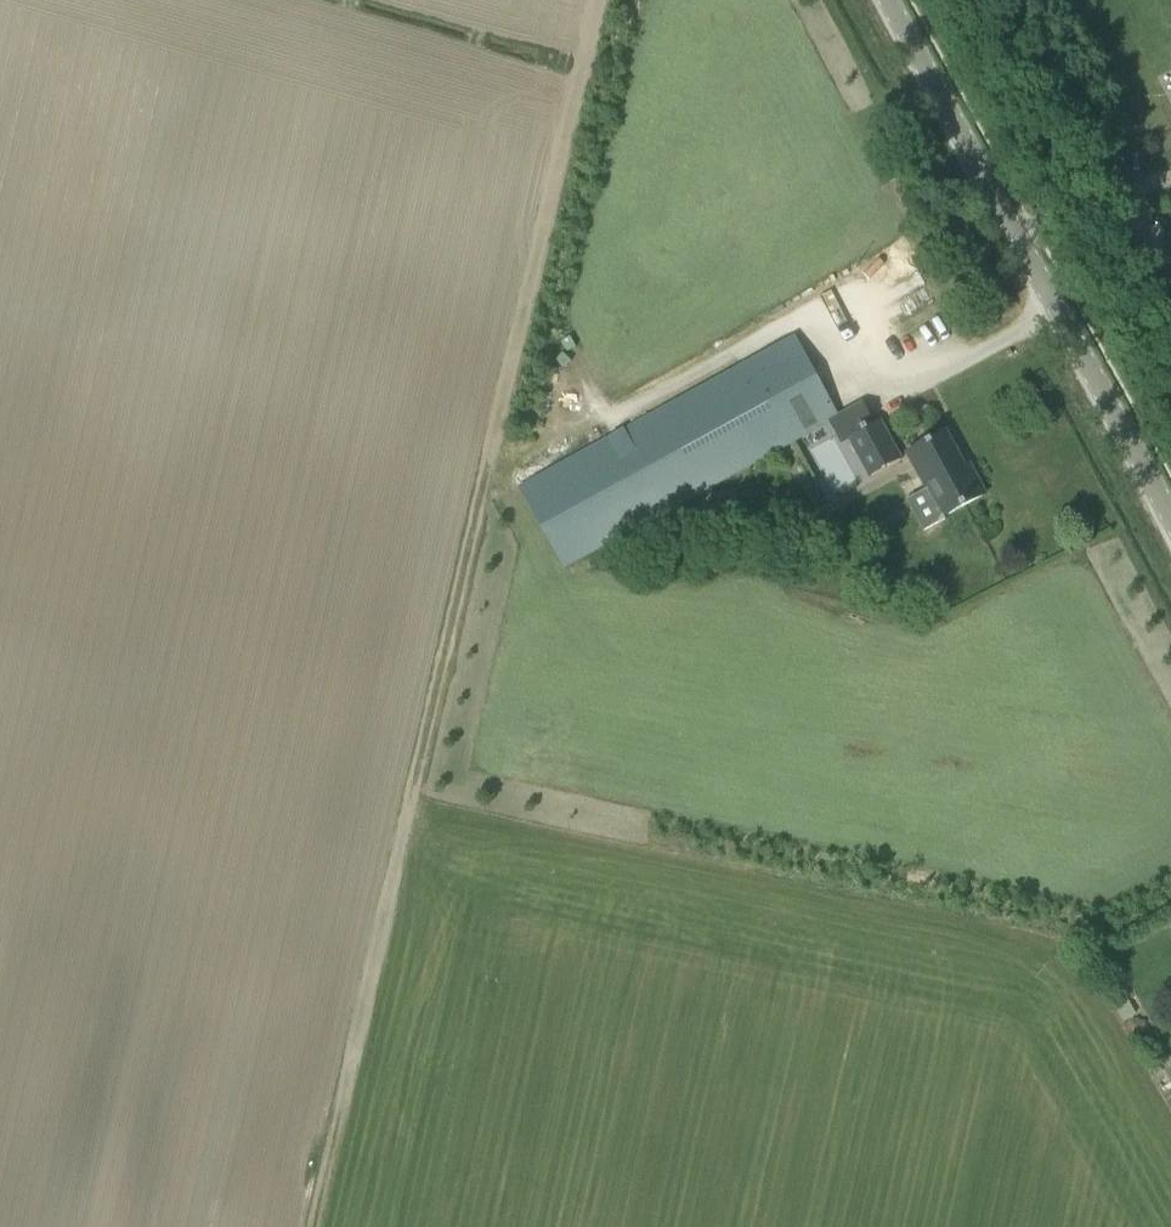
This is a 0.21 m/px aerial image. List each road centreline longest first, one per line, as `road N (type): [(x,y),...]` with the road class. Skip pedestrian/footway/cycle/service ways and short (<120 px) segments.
road 1 (track): [(599,0),(316,1226)]
road 2 (unclassified): [(1170,517),(888,0)]

